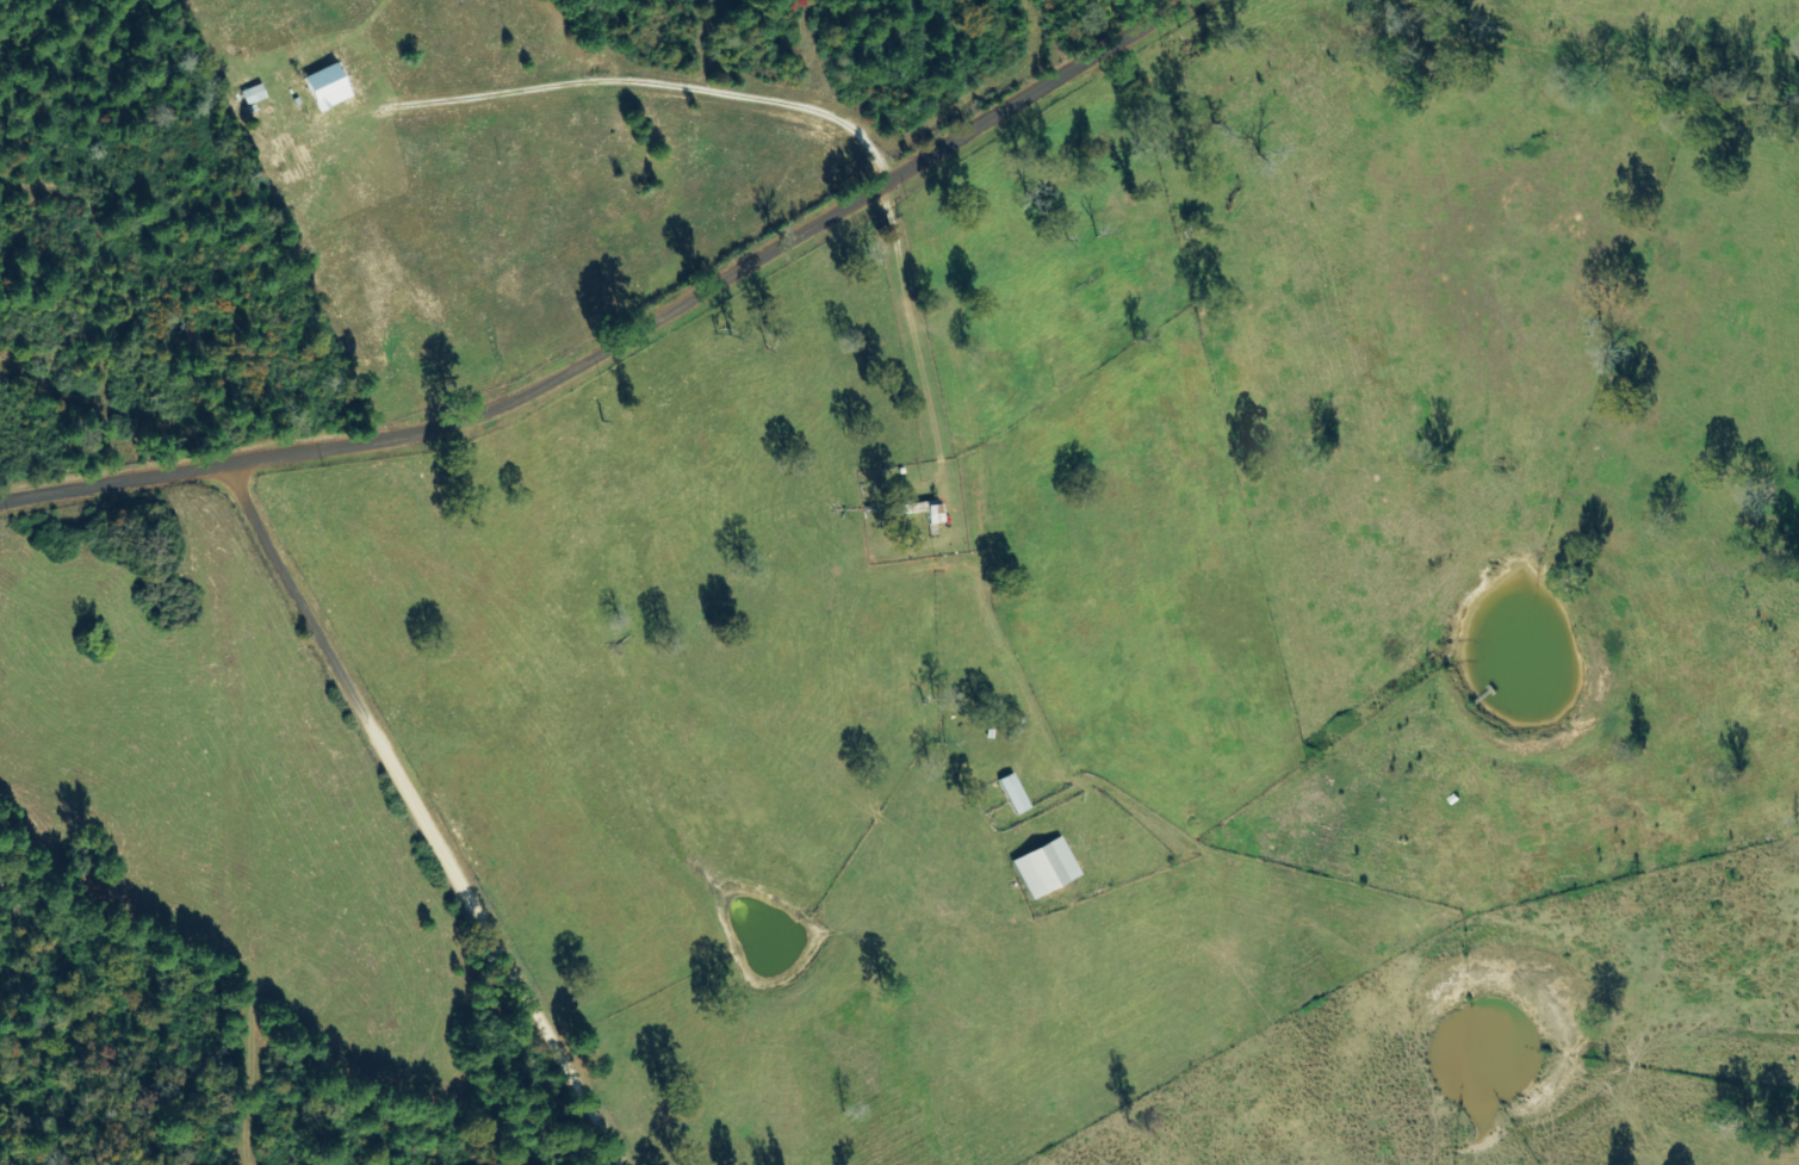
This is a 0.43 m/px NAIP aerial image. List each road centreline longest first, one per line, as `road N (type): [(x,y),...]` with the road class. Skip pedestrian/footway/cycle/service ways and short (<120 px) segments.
road 1 (residential): [(0,548),(184,518),(278,512),(314,488),(533,428),(1224,0)]
road 2 (residential): [(626,1164),(296,577),(278,512)]
road 3 (residential): [(242,1164),(225,1089),(200,601),(184,589),(184,518)]

